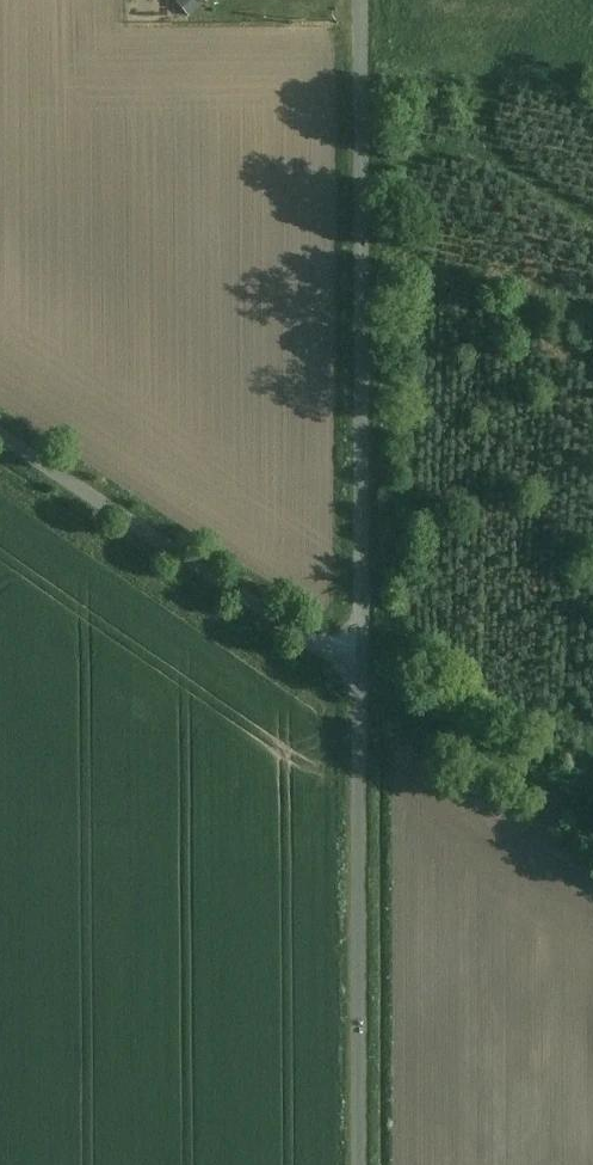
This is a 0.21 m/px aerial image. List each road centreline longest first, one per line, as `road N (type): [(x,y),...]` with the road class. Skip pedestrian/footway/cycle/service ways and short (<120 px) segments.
road 1 (unclassified): [(361,672),(362,0)]
road 2 (unclassified): [(361,1164),(361,672)]
road 3 (unclassified): [(0,434),(361,672)]

